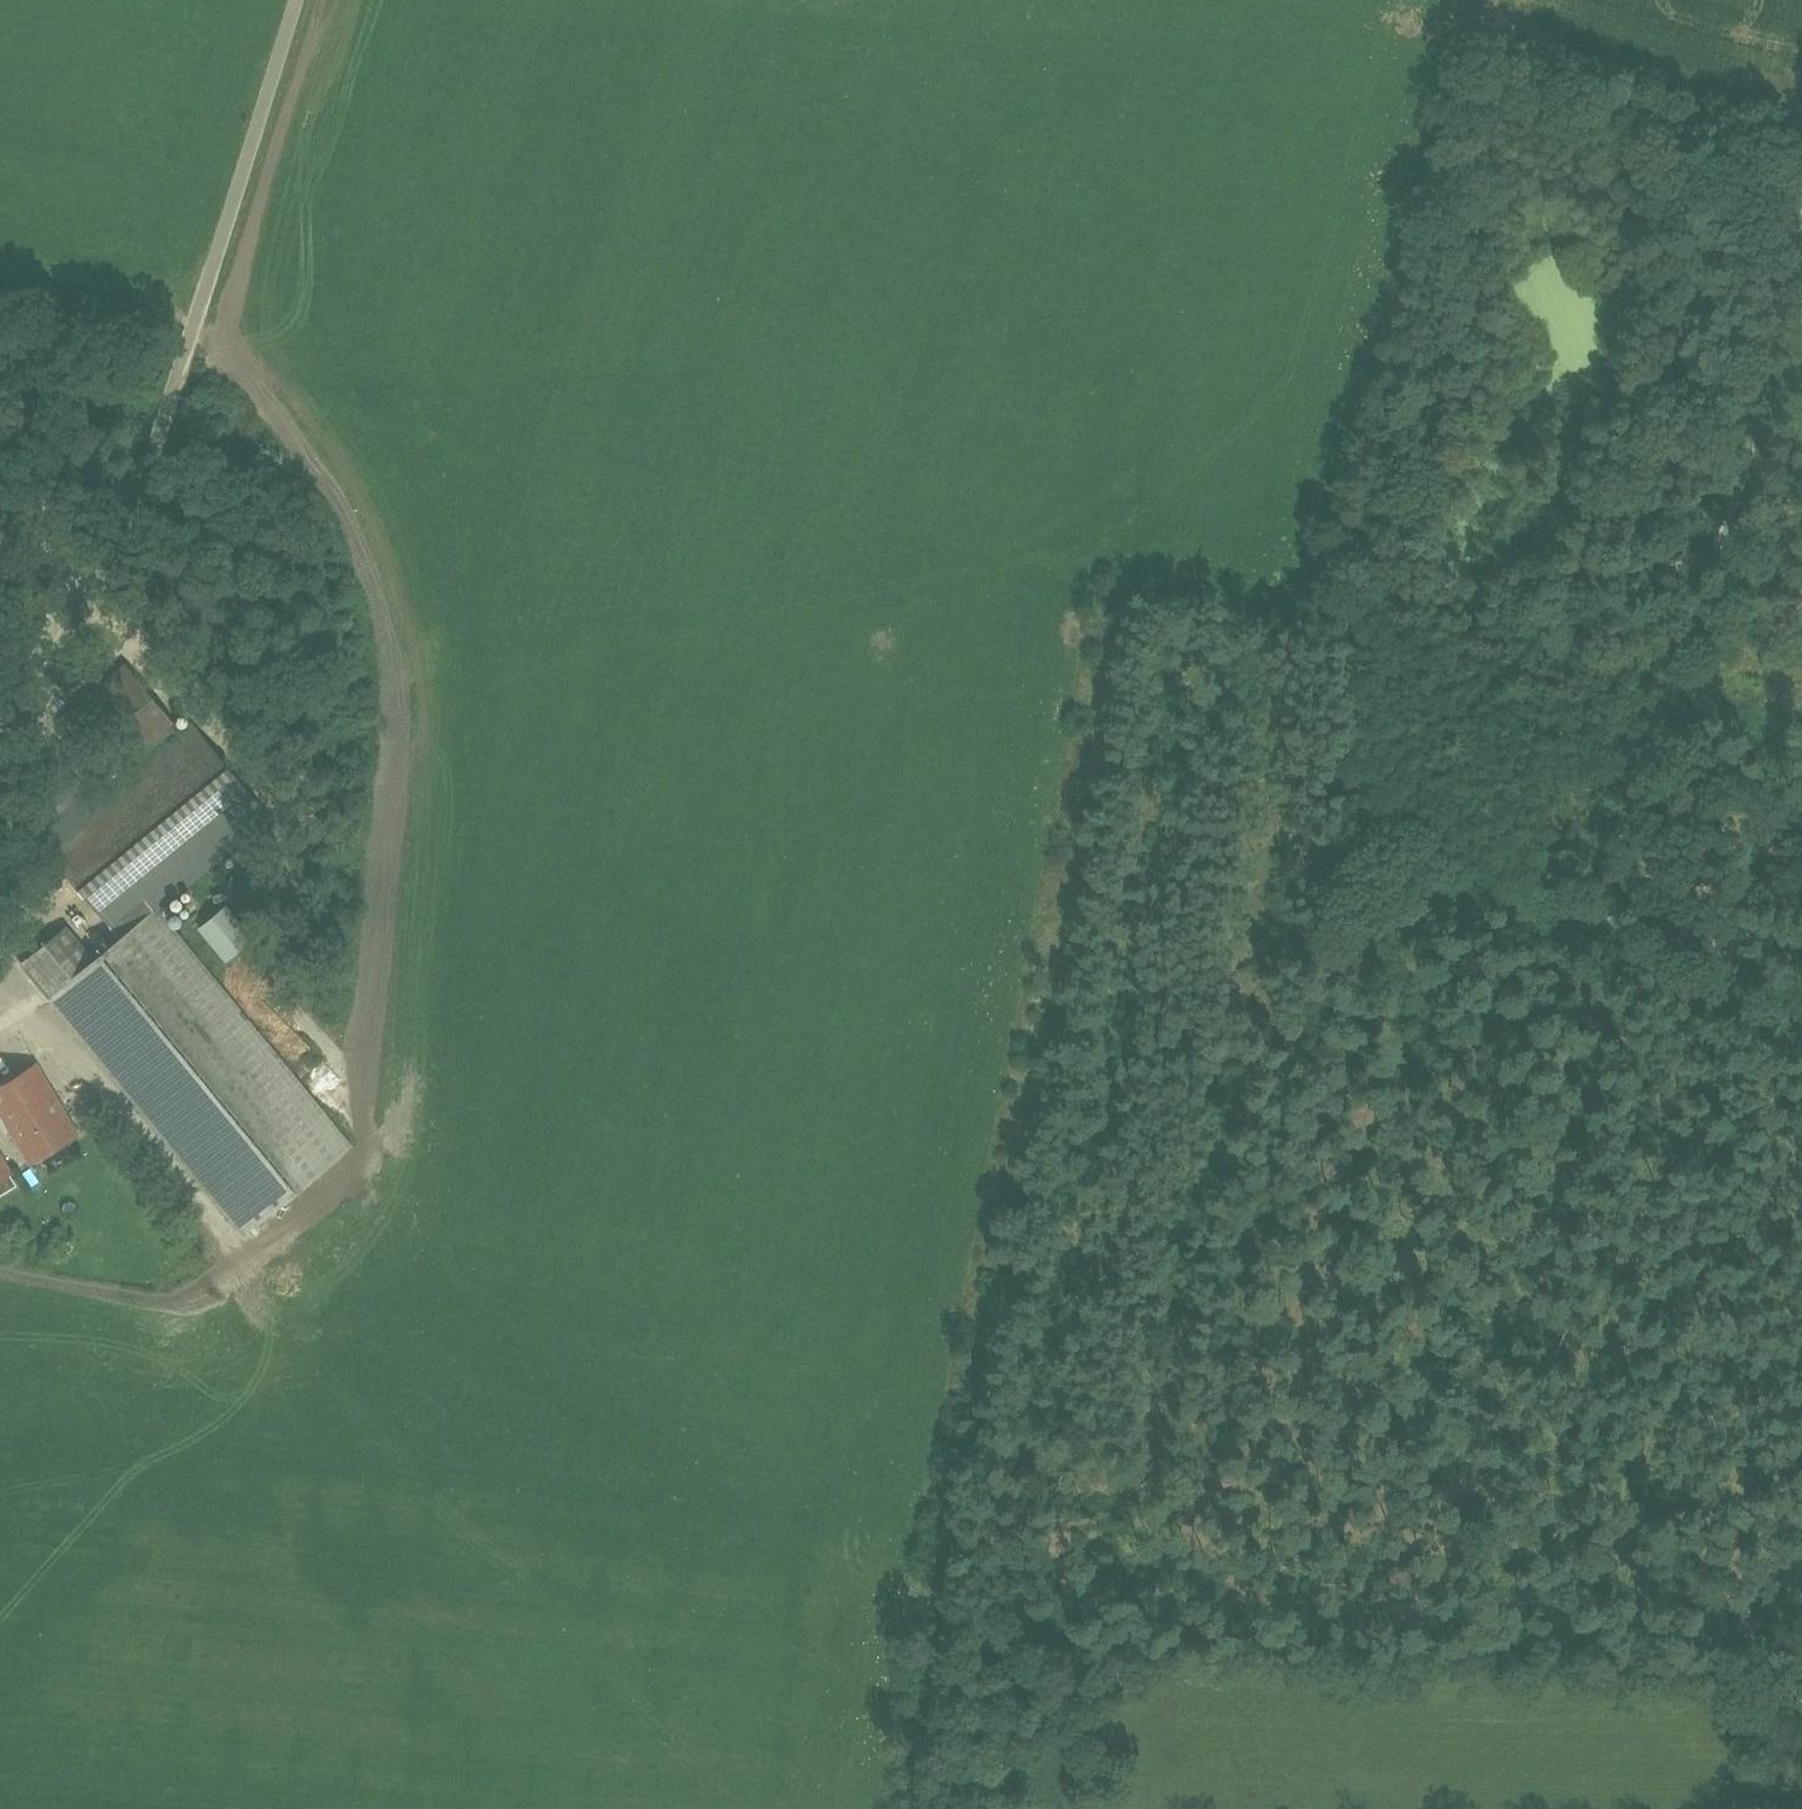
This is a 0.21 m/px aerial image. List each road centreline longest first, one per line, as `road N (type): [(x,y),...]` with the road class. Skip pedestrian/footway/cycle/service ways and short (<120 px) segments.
road 1 (unclassified): [(0,780),(190,334),(297,0)]
road 2 (track): [(89,583),(17,516),(0,466)]

